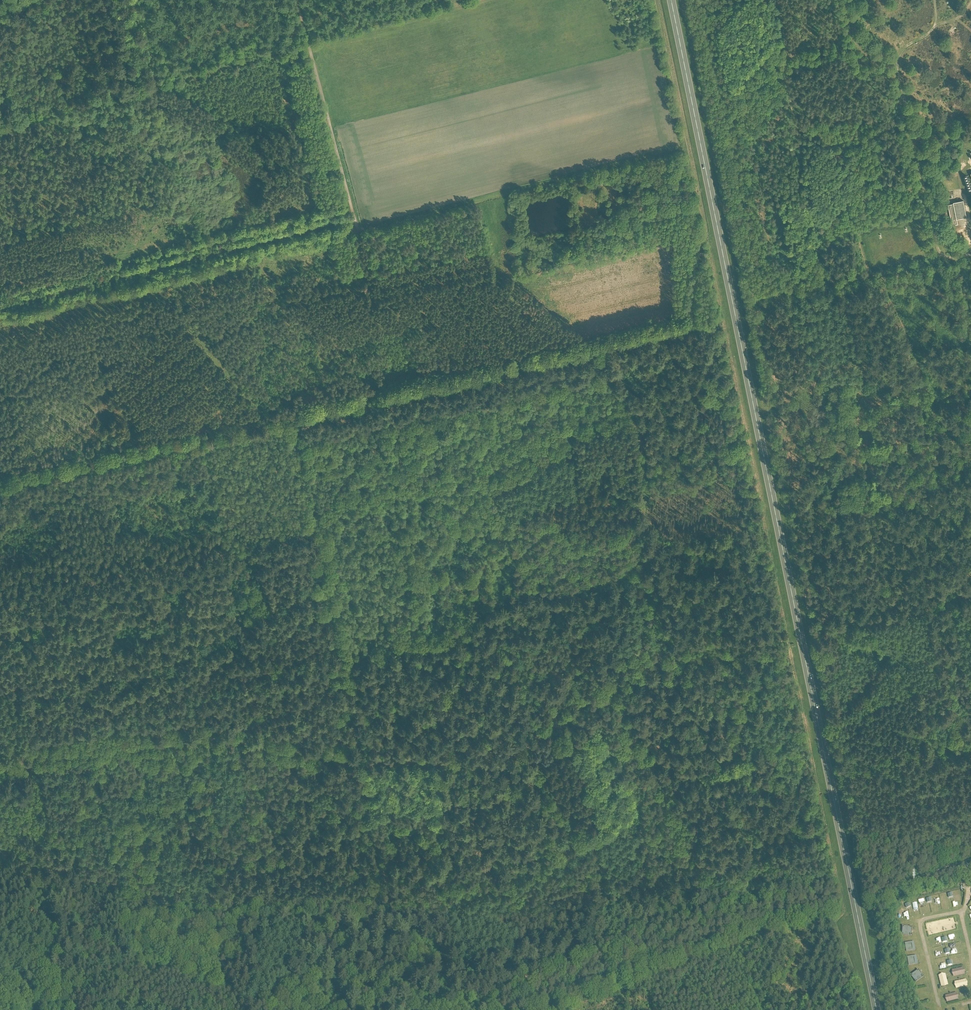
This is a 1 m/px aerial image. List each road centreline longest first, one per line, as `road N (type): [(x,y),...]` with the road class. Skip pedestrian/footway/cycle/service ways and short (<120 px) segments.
road 1 (trunk): [(877,1009),(671,0)]
road 2 (track): [(599,342),(0,483)]
road 3 (track): [(349,720),(312,527),(0,605)]
road 4 (track): [(693,314),(599,342),(642,442),(637,536),(660,664),(617,683)]
road 5 (track): [(0,316),(357,232)]
road 6 (track): [(0,139),(16,135),(18,120),(308,44)]
road 7 (track): [(948,259),(923,190),(896,61),(932,30),(935,0)]
road 8 (unclassified): [(357,232),(297,0)]
road 9 (track): [(665,794),(626,720),(617,683),(550,730)]
road 10 (track): [(550,730),(503,757),(356,759)]
road 11 (track): [(356,759),(395,915)]
road 12 (track): [(970,744),(931,606)]
road 13 (track): [(226,737),(356,759)]
road 14 (track): [(665,794),(720,902)]

